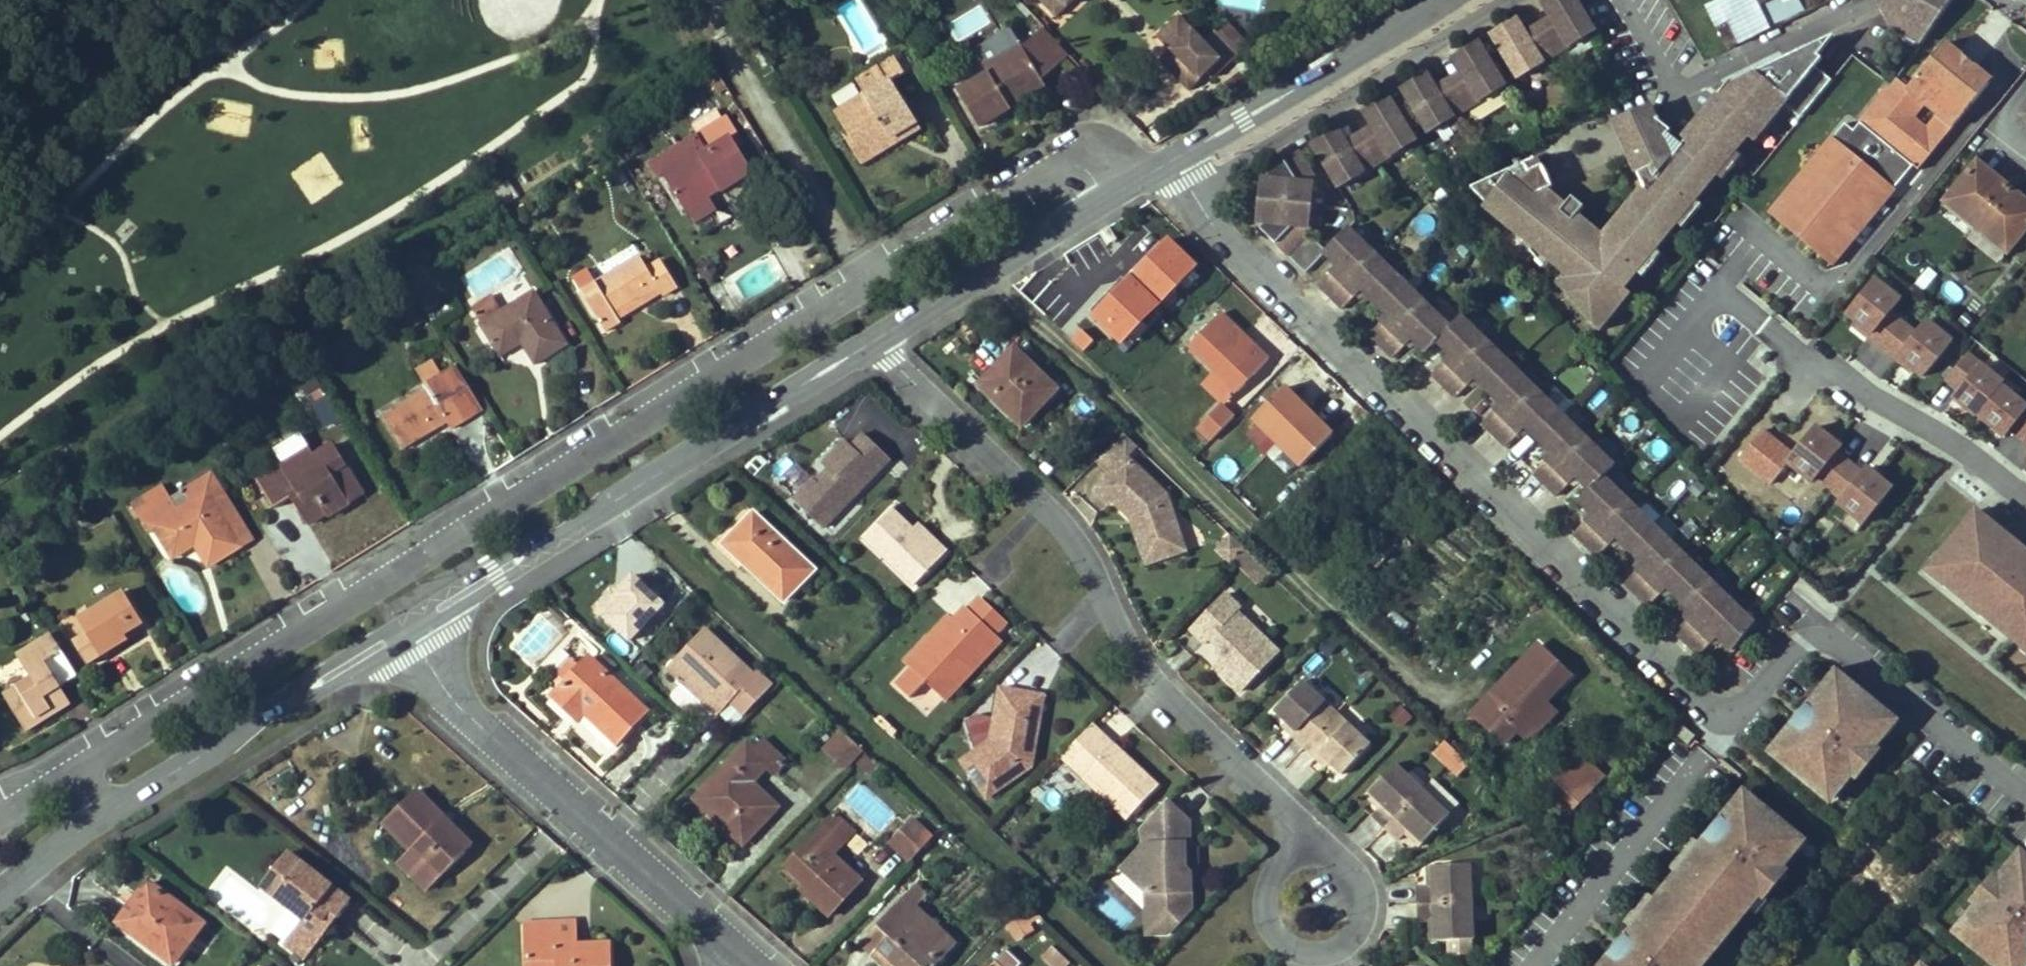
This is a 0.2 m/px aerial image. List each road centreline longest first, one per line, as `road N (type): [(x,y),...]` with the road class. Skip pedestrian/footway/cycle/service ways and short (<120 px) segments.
road 1 (residential): [(71,768),(1066,153),(1106,206)]
road 2 (residential): [(1175,161),(1213,224),(1725,728)]
road 3 (residential): [(872,352),(1047,497),(1109,635),(1310,830)]
road 4 (residential): [(411,639),(453,705),(748,965)]
road 5 (tertiary): [(872,352),(543,544)]
road 6 (tertiary): [(1445,0),(1175,161)]
road 7 (residential): [(2025,505),(1964,457),(1791,356)]
road 8 (tertiary): [(1106,206),(872,352)]
road 9 (residential): [(1310,830),(1358,874),(1357,925),(1317,951),(1280,939),(1268,896)]
road 10 (tertiary): [(301,693),(101,825)]
road 11 (tertiary): [(543,544),(401,624)]
road 12 (tertiary): [(411,639),(543,544)]
road 13 (tertiary): [(101,825),(0,900)]
road 14 (tertiary): [(301,693),(411,639)]
road 15 (tertiary): [(401,624),(301,693)]

